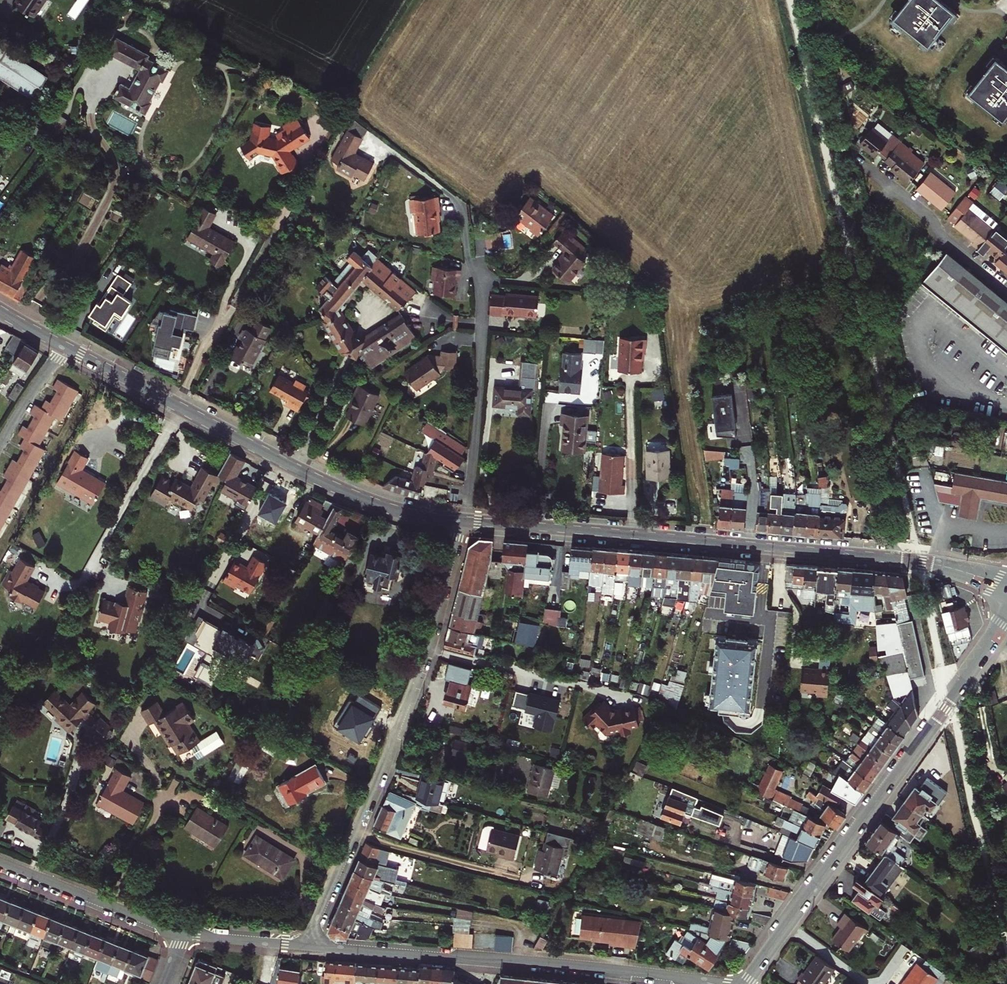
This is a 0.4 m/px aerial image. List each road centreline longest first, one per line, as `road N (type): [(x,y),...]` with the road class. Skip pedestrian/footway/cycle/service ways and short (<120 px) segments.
road 1 (secondary): [(466,521),(895,559),(1006,588)]
road 2 (residential): [(307,944),(432,643),(466,521)]
road 3 (secondary): [(745,983),(1006,620)]
road 4 (secondary): [(64,347),(344,492),(386,508),(466,521)]
road 5 (residential): [(307,944),(713,983)]
road 6 (residential): [(466,521),(484,266)]
road 7 (residential): [(0,863),(185,934)]
road 8 (residential): [(185,934),(307,944)]

